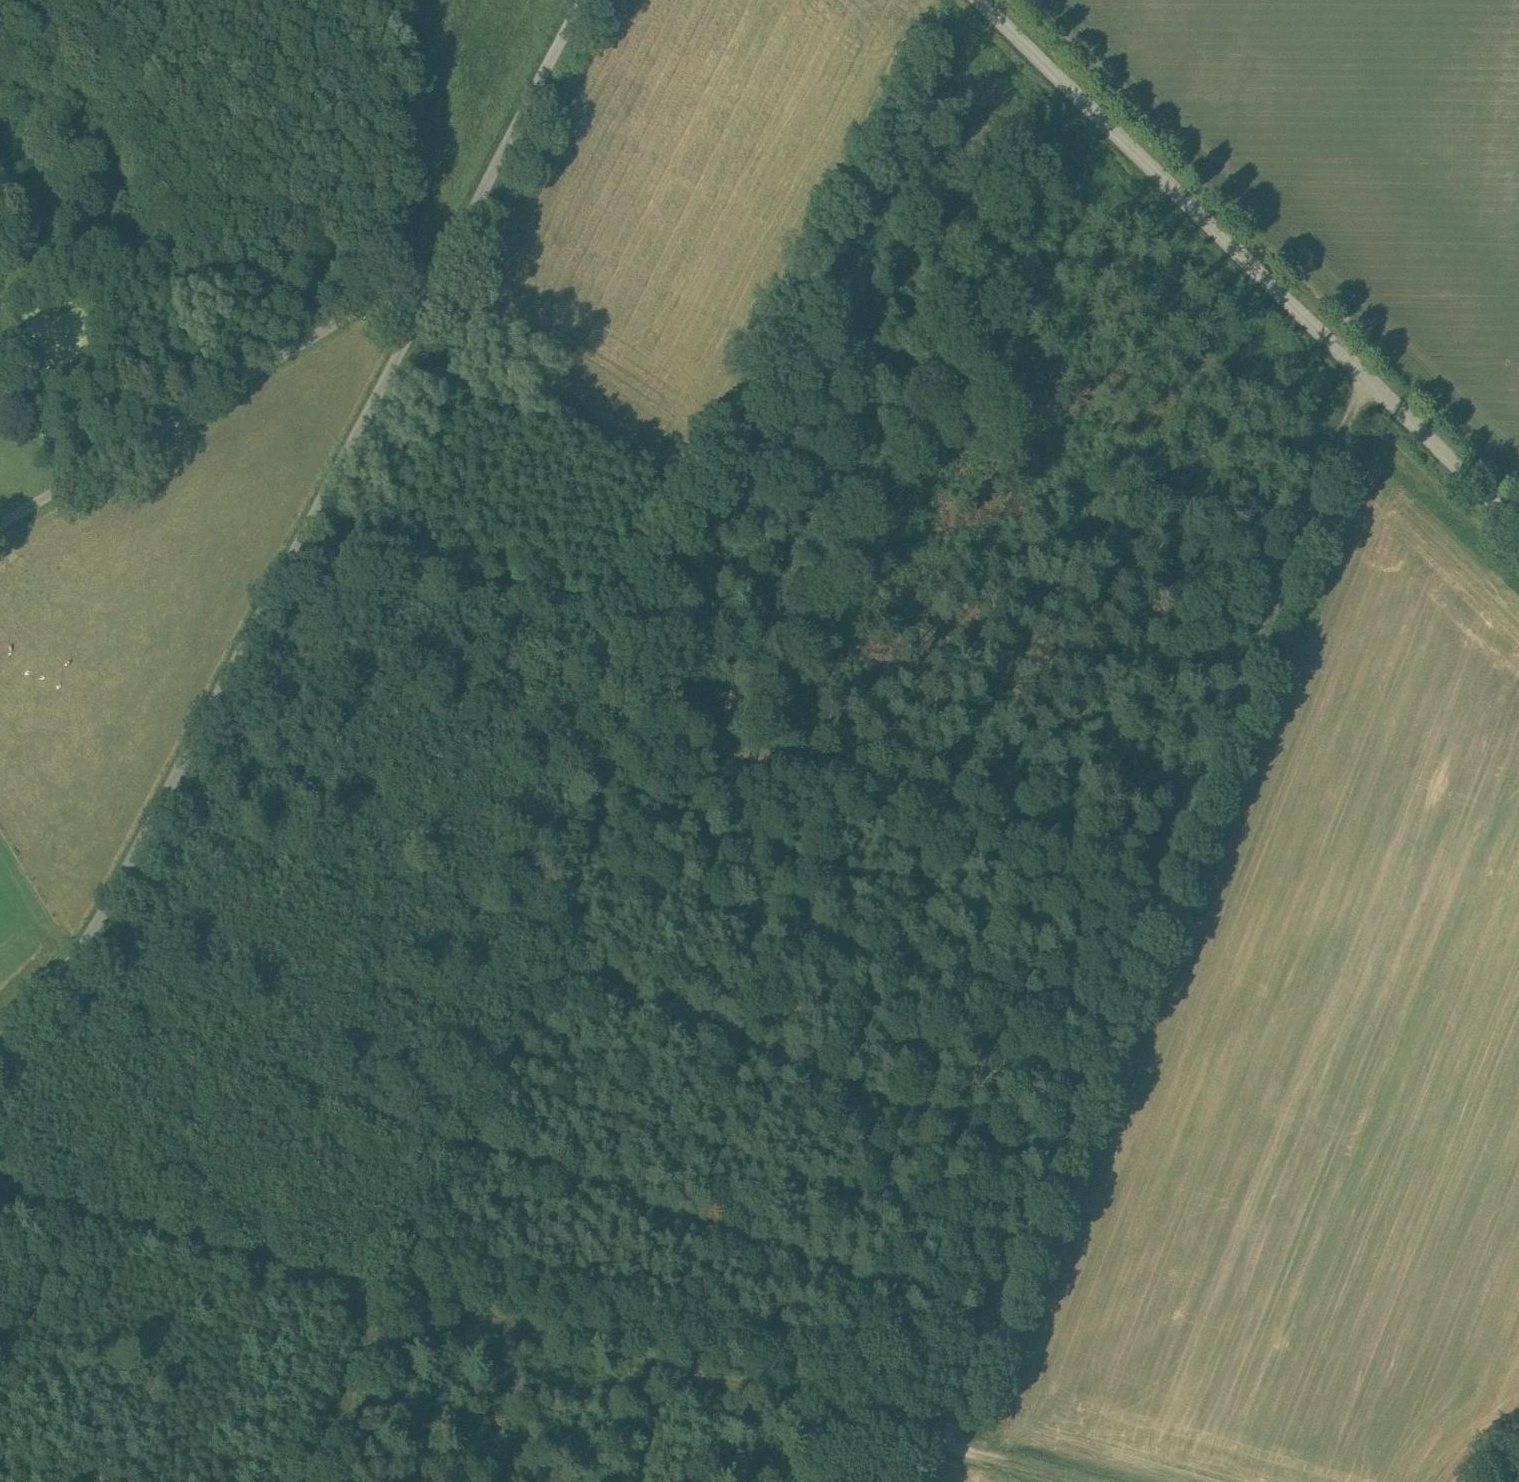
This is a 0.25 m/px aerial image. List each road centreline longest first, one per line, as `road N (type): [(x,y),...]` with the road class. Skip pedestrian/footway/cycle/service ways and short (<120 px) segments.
road 1 (track): [(0,1175),(946,1441),(1365,380)]
road 2 (unclassified): [(0,1036),(68,965),(296,554),(583,0)]
road 3 (track): [(1518,528),(977,0)]
road 4 (track): [(946,1441),(1093,1481)]

